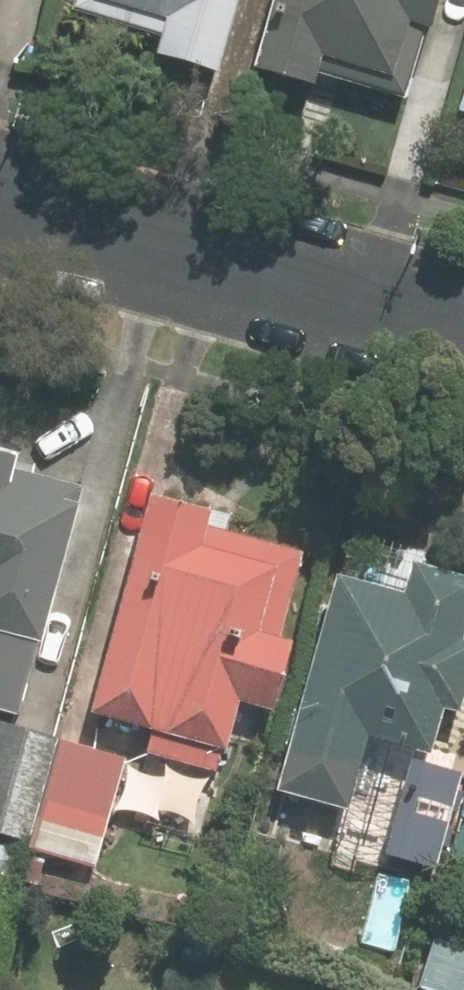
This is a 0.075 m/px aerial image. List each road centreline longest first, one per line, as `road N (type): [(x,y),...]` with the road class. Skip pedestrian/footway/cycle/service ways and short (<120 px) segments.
road 1 (residential): [(0,198),(463,331)]

